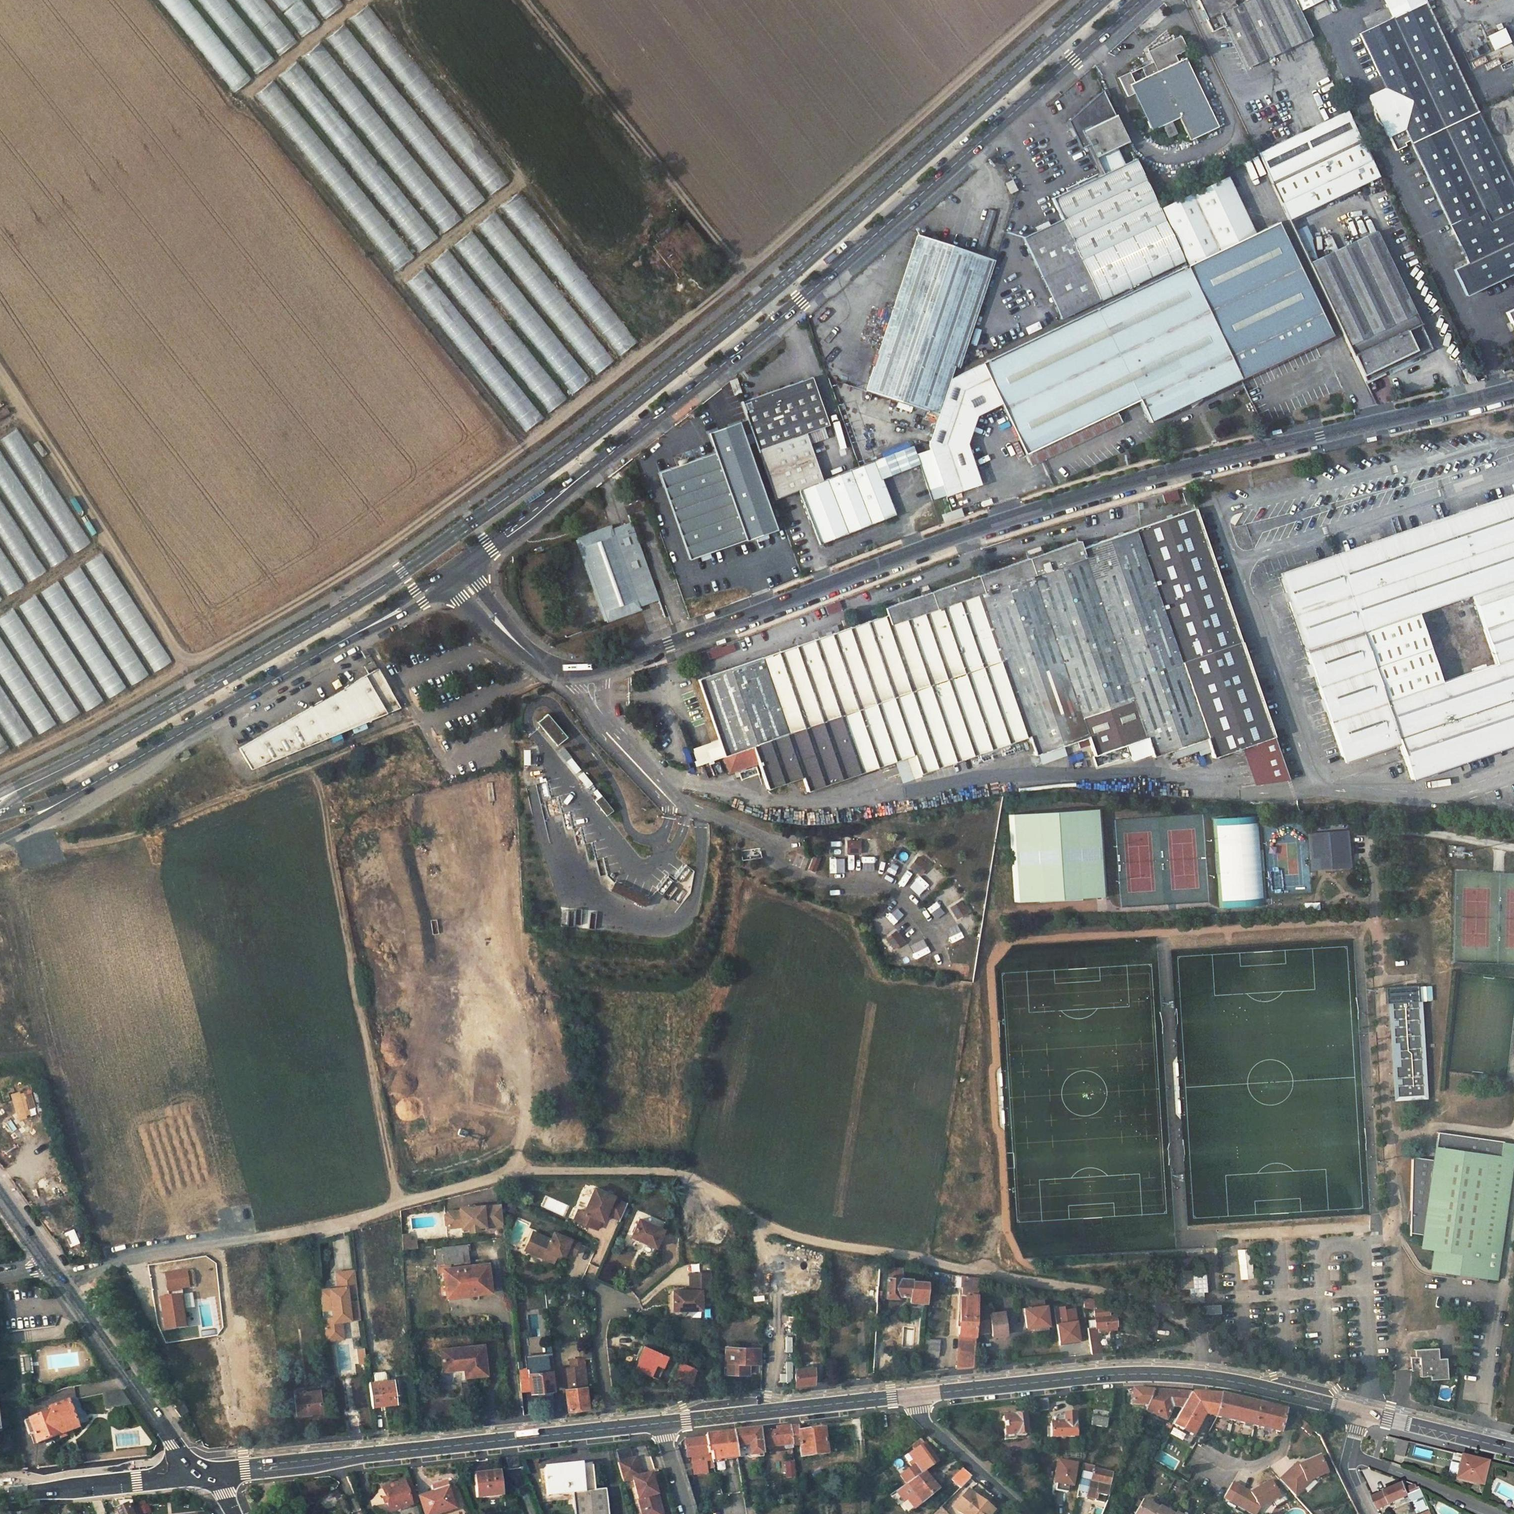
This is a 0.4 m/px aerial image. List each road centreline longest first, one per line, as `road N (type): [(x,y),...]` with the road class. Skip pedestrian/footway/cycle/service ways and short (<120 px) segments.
road 1 (track): [(51,1269),(296,1232),(520,1171),(653,1170),(691,1180),(801,1238),(1148,1302),(1191,1328),(1202,1376)]
road 2 (unclassified): [(1513,389),(1023,514),(590,675)]
road 3 (secondary): [(456,571),(779,319),(1140,0)]
road 4 (track): [(328,826),(440,797),(474,815),(494,931),(526,1036),(525,1096),(511,1173)]
road 5 (tertiary): [(200,1472),(662,1424)]
road 6 (track): [(398,1206),(328,826),(309,763)]
road 7 (secondary): [(82,792),(456,571)]
road 8 (track): [(25,827),(49,848),(118,840),(419,718)]
road 9 (track): [(525,0),(752,284)]
road 10 (tertiary): [(913,1396),(1143,1373),(1256,1385)]
road 11 (unclassified): [(590,675),(601,713),(680,799),(766,838),(783,868),(803,876)]
road 12 (tertiary): [(662,1424),(913,1396)]
road 13 (residential): [(200,1472),(51,1269)]
road 14 (tertiary): [(0,1494),(200,1472)]
road 15 (unclassified): [(590,675),(531,656),(456,571)]
road 16 (residential): [(913,1396),(915,1410),(1030,1513)]
road 17 (residential): [(1349,1454),(1495,1513)]
road 18 (tertiary): [(1513,1450),(1364,1412)]

